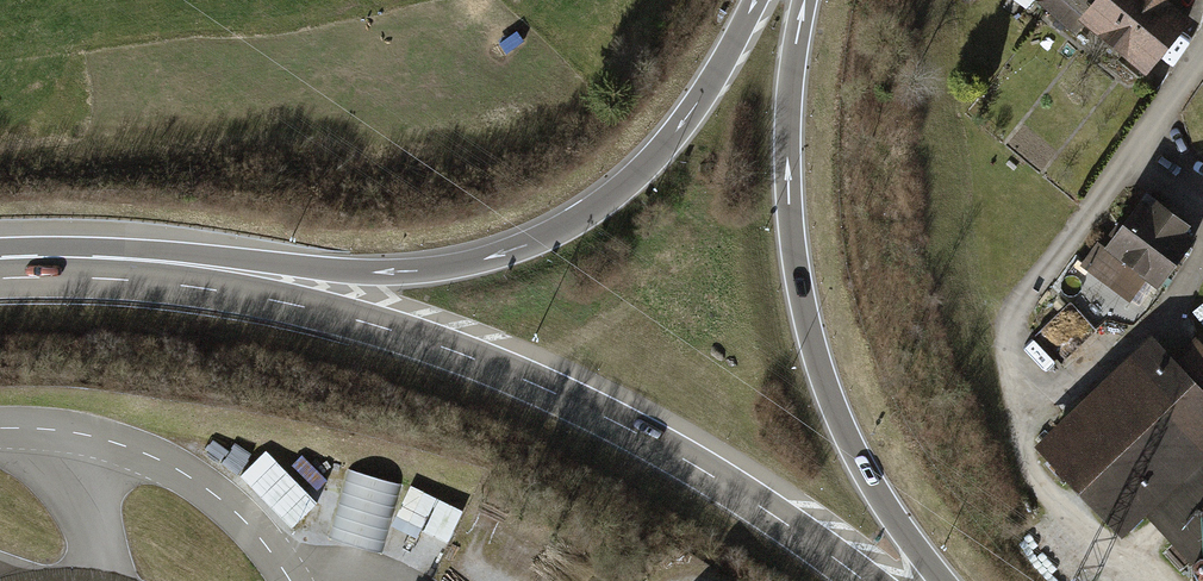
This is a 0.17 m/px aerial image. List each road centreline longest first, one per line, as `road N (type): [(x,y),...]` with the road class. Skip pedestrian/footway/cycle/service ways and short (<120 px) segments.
road 1 (motorway): [(866,580),(696,466),(499,368),(299,306),(189,286),(62,277)]
road 2 (motorway): [(619,190),(527,245),(443,268),(62,277)]
road 3 (trunk): [(846,435),(811,337),(790,198),(791,76),(805,0)]
road 4 (trunk): [(756,0),(692,110),(619,190)]
road 5 (motorway): [(939,580),(846,435)]

